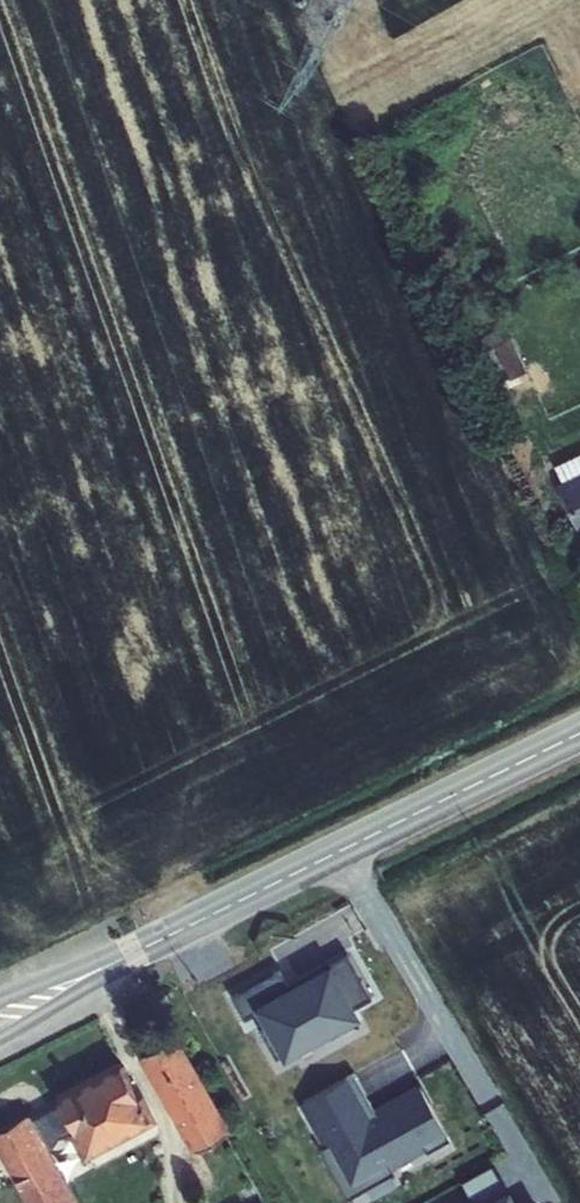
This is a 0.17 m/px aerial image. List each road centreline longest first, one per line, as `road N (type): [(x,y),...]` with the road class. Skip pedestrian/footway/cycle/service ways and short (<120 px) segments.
road 1 (tertiary): [(579,730),(0,1015)]

